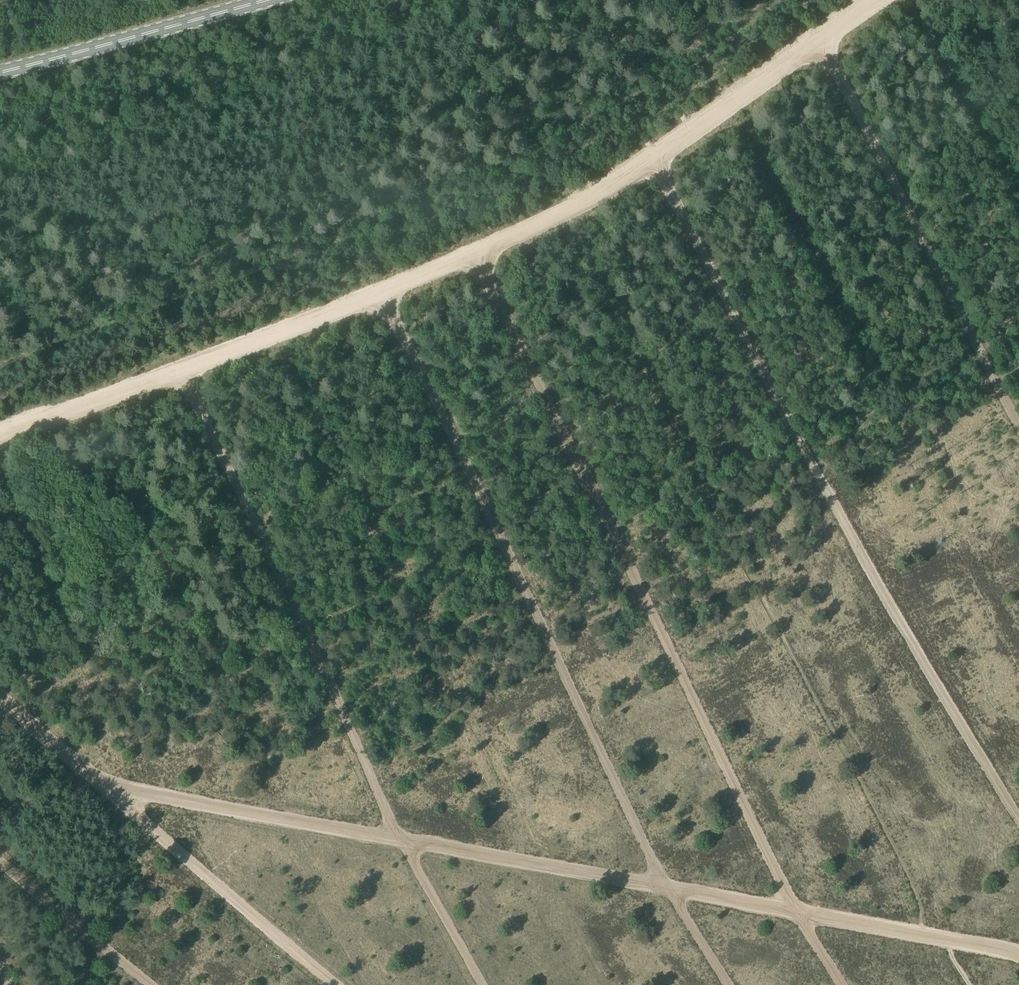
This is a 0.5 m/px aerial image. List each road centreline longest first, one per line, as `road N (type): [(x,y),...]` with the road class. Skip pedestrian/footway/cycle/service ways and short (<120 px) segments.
road 1 (track): [(0,438),(396,285),(598,194),(886,0)]
road 2 (track): [(0,697),(339,984)]

